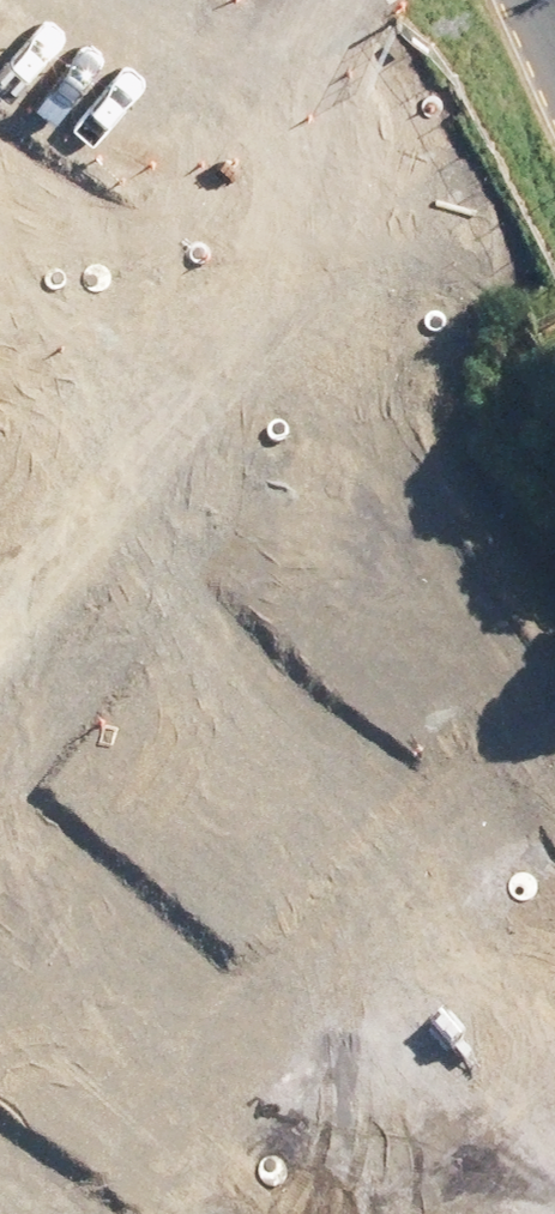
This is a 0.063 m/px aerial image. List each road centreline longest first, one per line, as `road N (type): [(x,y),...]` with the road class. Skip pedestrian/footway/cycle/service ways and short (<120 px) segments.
road 1 (residential): [(208,1213),(309,1093),(554,984)]
road 2 (residential): [(223,356),(354,245),(503,149),(554,129)]
road 3 (residential): [(0,603),(223,356)]
road 4 (residential): [(0,177),(223,356)]

